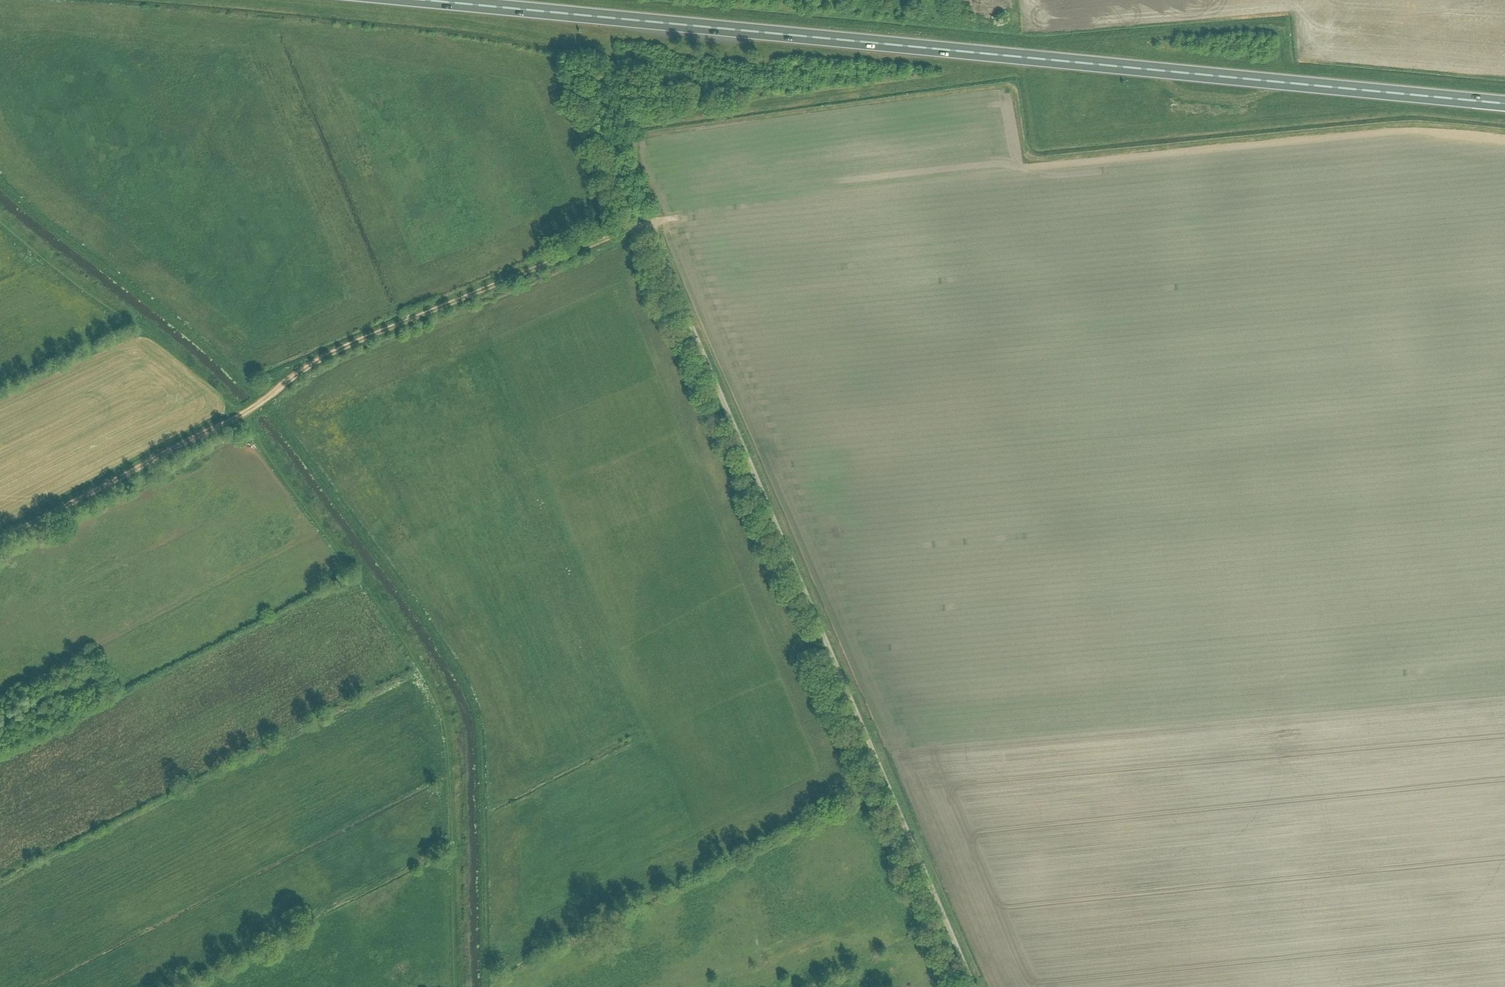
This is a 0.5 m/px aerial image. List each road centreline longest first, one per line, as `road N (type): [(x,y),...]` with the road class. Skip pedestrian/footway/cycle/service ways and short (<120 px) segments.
road 1 (trunk): [(1504,104),(416,0)]
road 2 (track): [(649,226),(658,223),(635,146),(642,135),(1005,84),(1016,95),(1025,149),(1038,159),(1407,123),(1504,133)]
road 3 (track): [(975,986),(649,226)]
road 4 (track): [(0,537),(217,429),(350,345),(649,226)]

